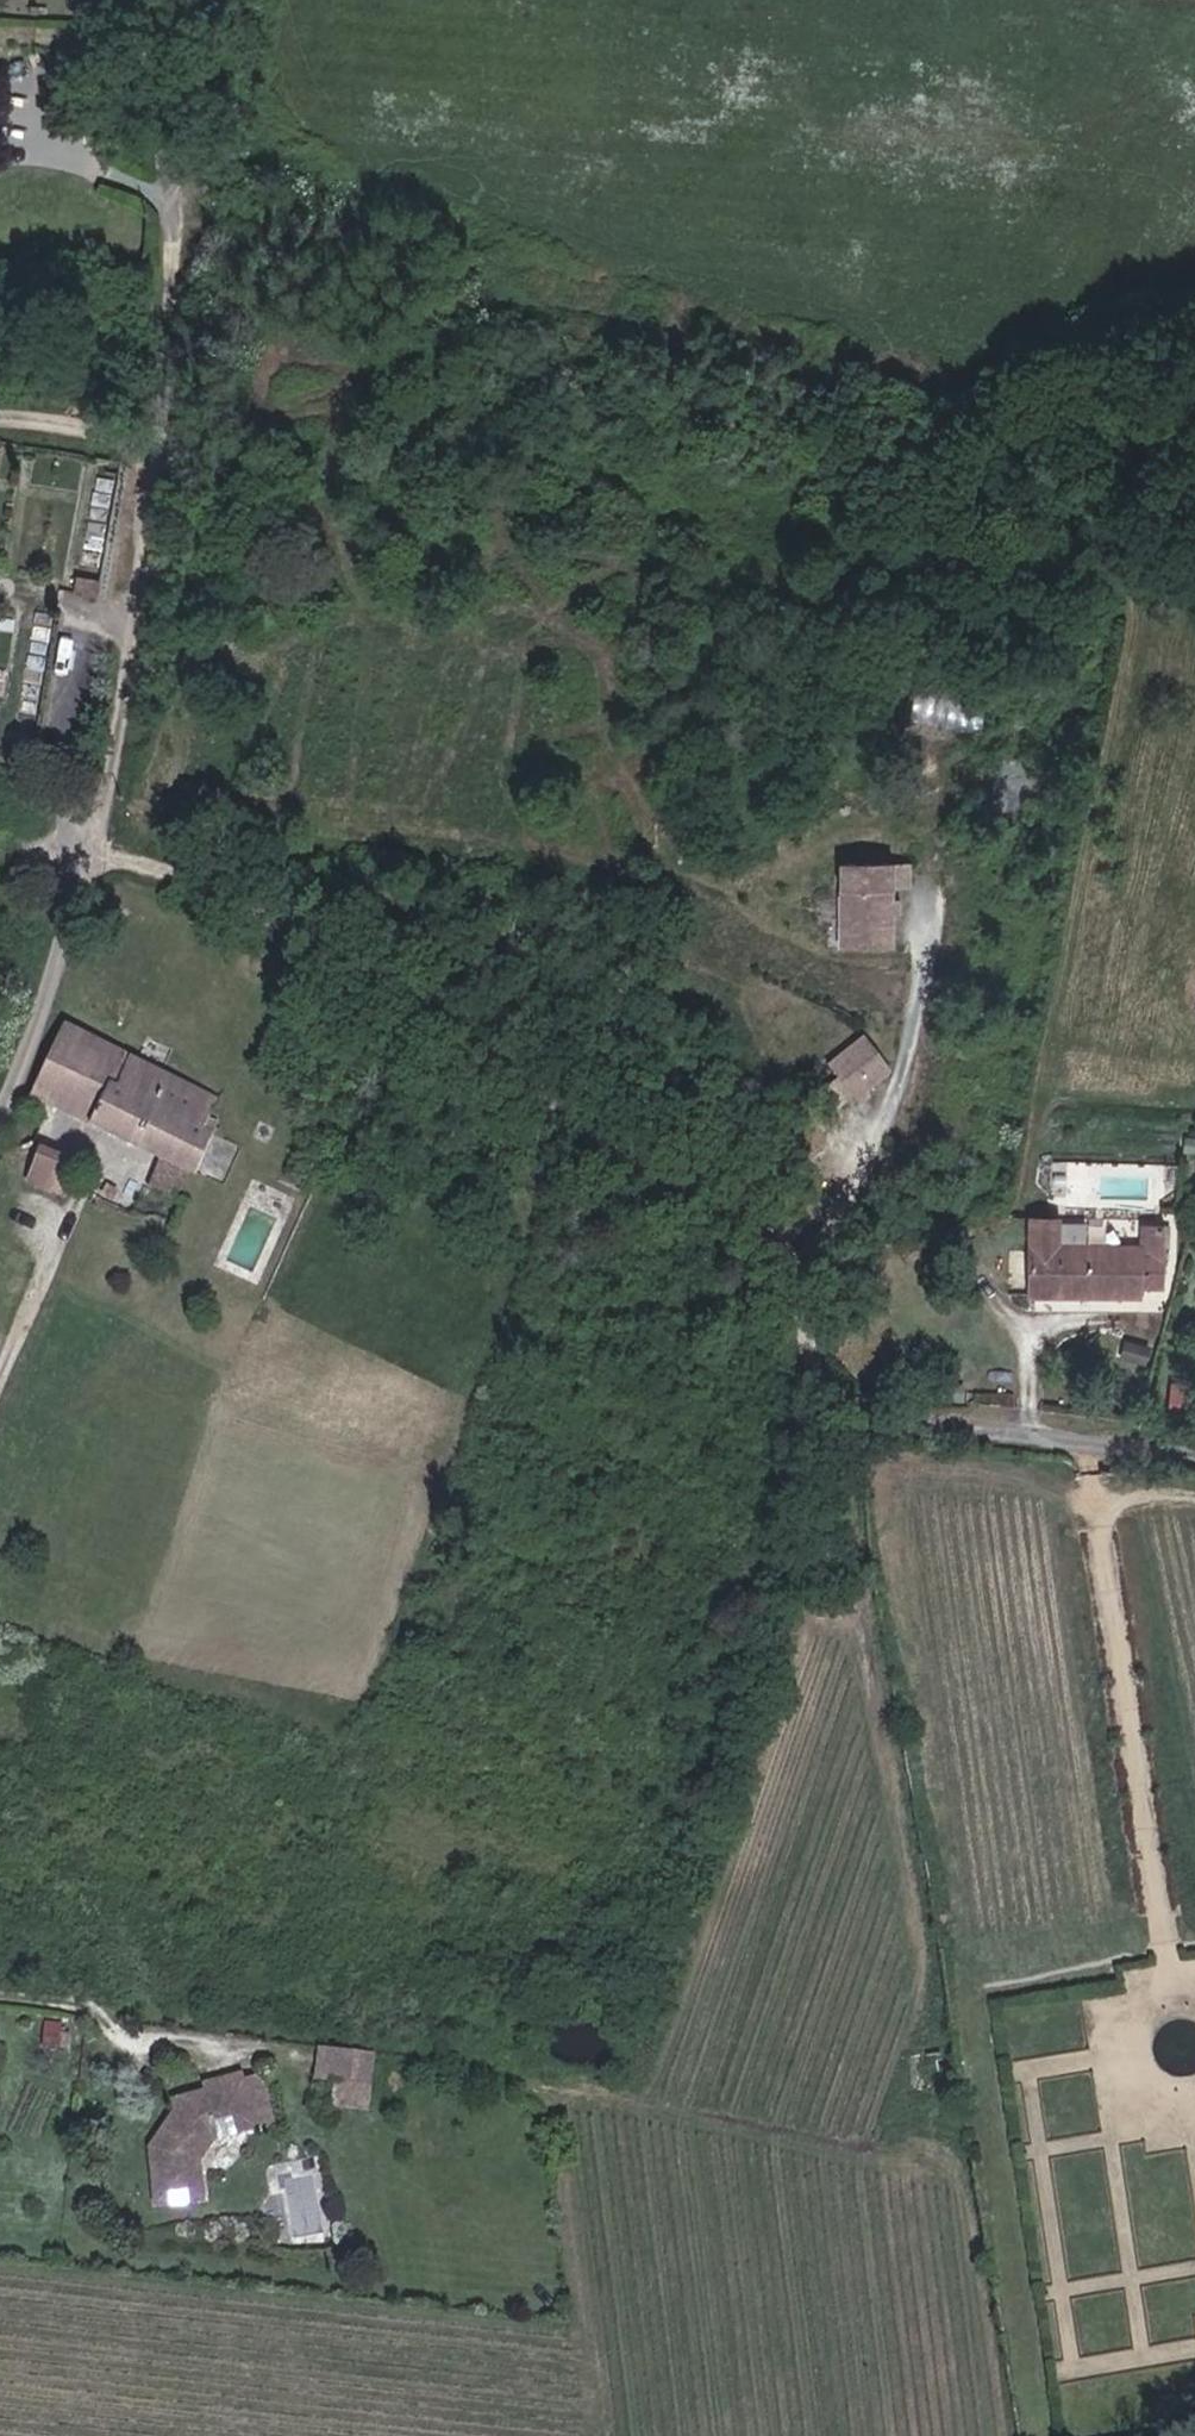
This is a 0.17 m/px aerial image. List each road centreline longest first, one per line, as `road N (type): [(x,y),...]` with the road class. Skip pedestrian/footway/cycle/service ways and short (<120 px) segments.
road 1 (track): [(144,597),(186,222),(164,64),(145,0)]
road 2 (unclassified): [(0,1111),(104,831)]
road 3 (residential): [(1194,1448),(918,1420)]

